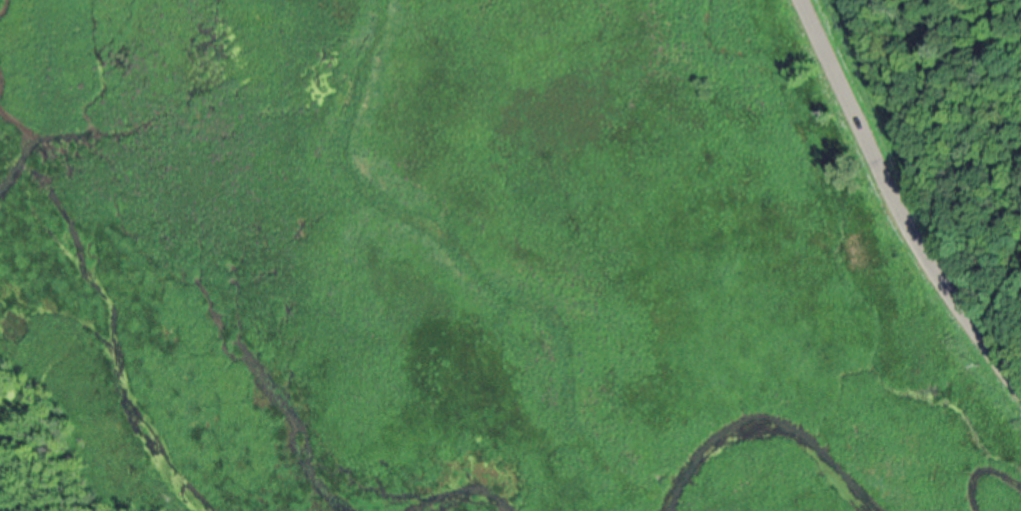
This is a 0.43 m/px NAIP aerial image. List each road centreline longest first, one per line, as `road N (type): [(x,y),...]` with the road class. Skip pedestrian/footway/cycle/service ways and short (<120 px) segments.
road 1 (residential): [(1020,389),(907,228),(800,0)]

